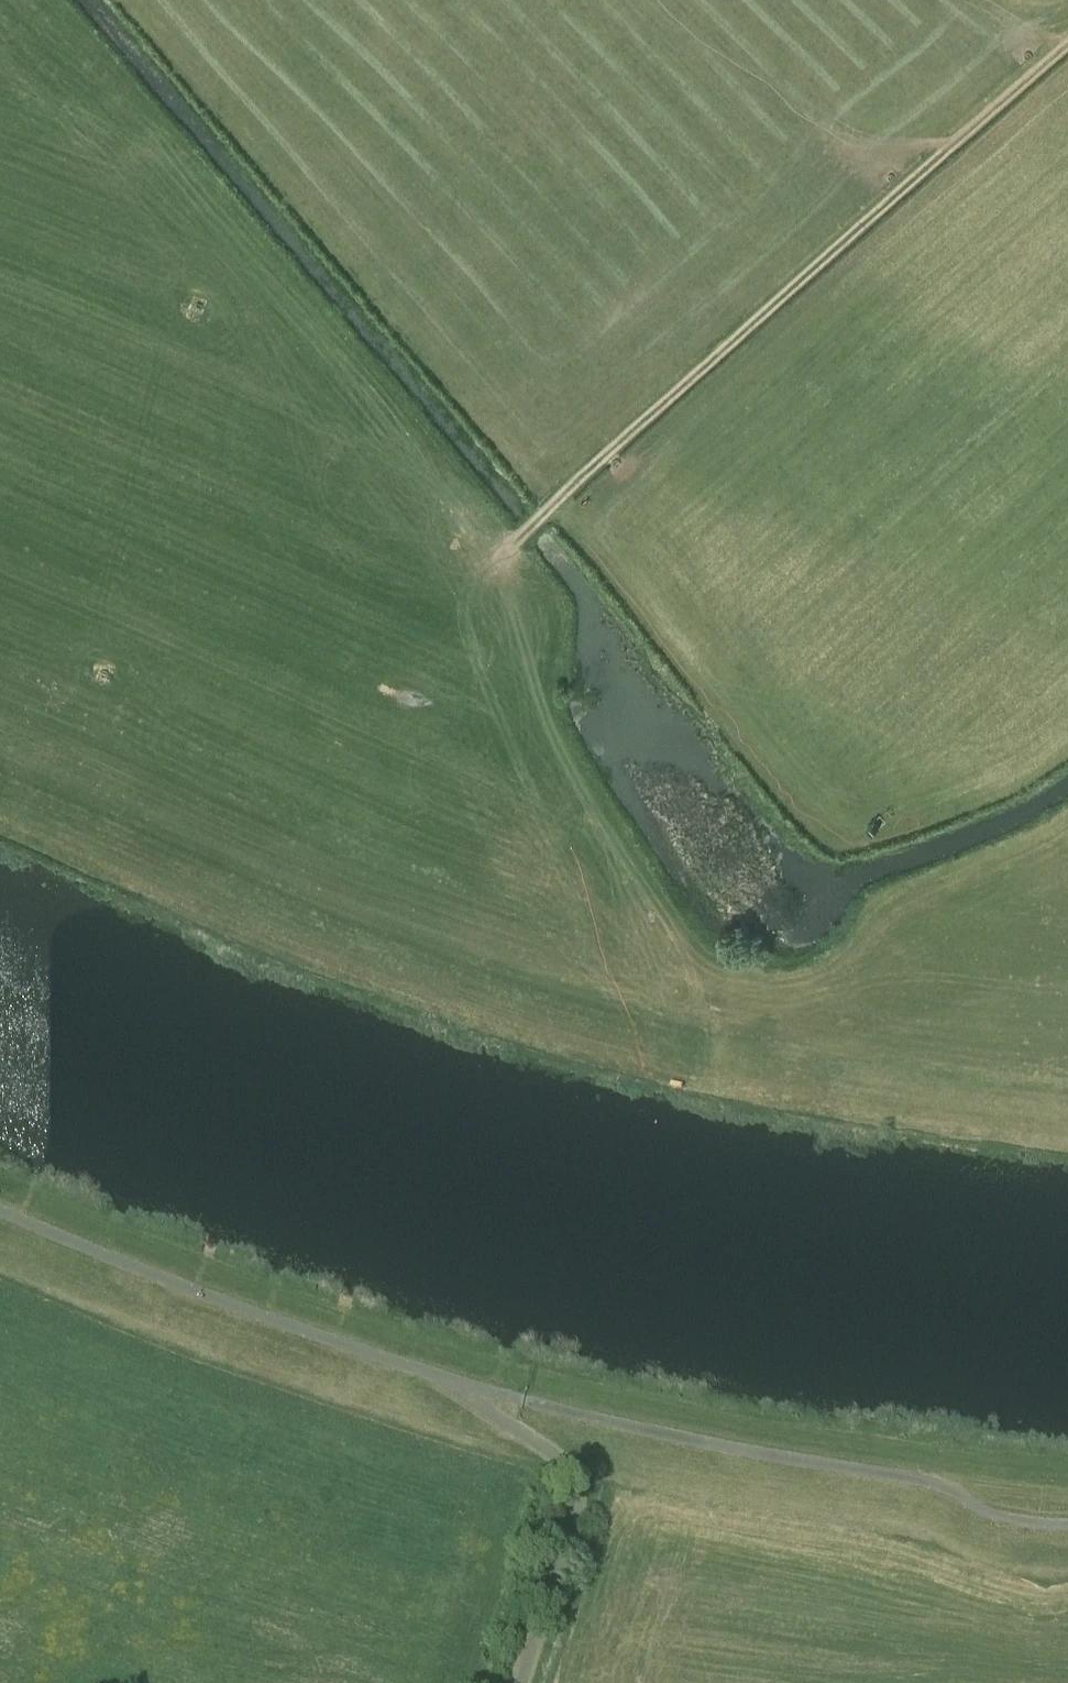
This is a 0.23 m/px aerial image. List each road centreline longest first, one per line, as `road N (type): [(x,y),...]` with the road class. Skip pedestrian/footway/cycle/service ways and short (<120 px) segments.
road 1 (unclassified): [(1067,1522),(992,1511),(929,1479),(438,1384),(0,1210)]
road 2 (track): [(506,547),(1067,45)]

